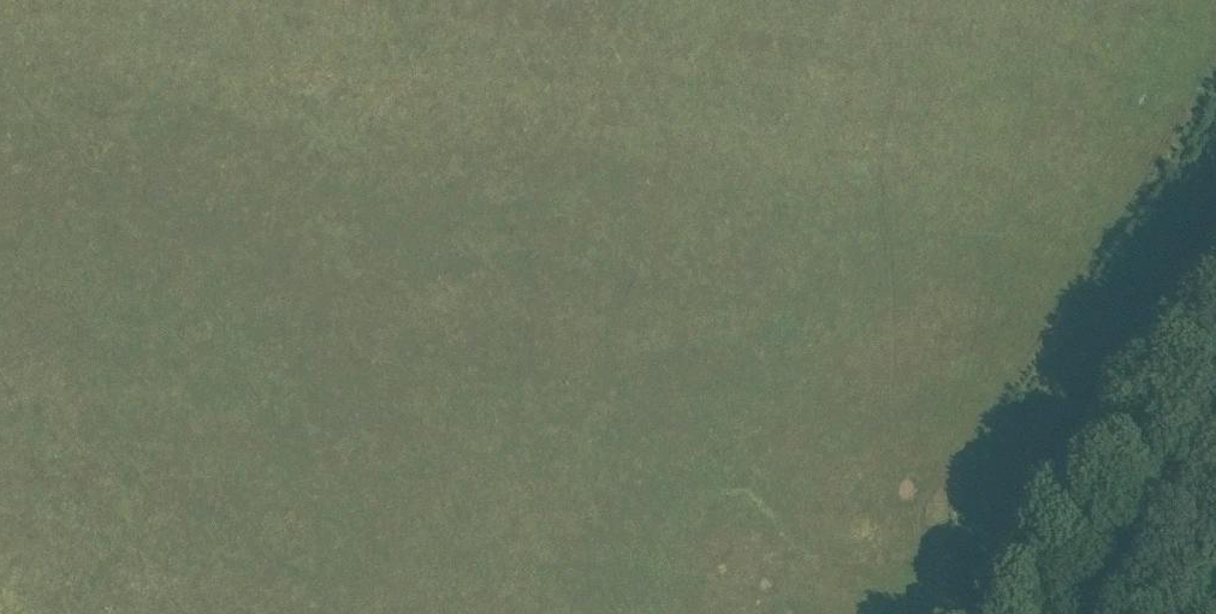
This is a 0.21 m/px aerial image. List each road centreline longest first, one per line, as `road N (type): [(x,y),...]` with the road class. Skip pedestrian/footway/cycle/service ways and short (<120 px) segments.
road 1 (track): [(1093,613),(1215,438)]

